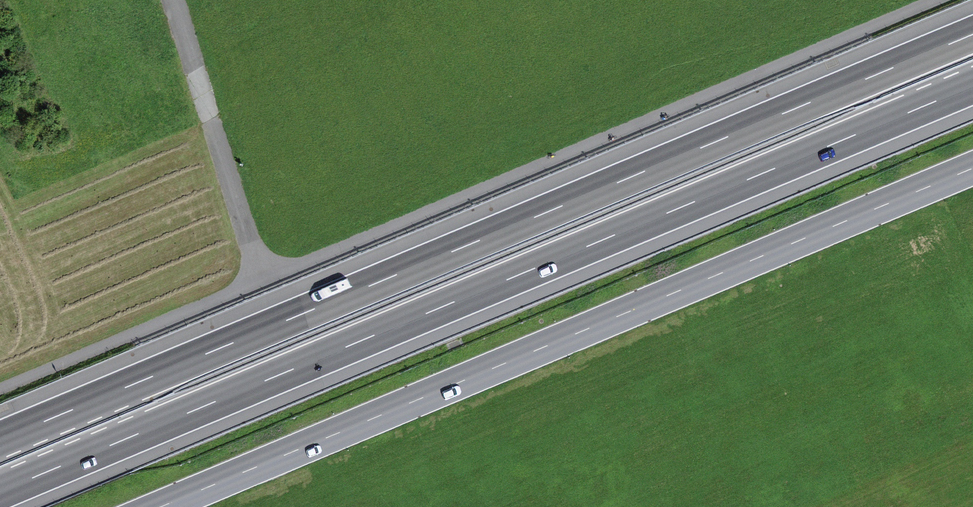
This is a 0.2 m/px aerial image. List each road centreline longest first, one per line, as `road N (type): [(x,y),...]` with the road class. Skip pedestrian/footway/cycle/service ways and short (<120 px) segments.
road 1 (motorway): [(0,492),(972,86)]
road 2 (motorway): [(972,34),(0,438)]
road 3 (secondary): [(972,169),(159,506)]
road 4 (track): [(173,0),(261,275)]

